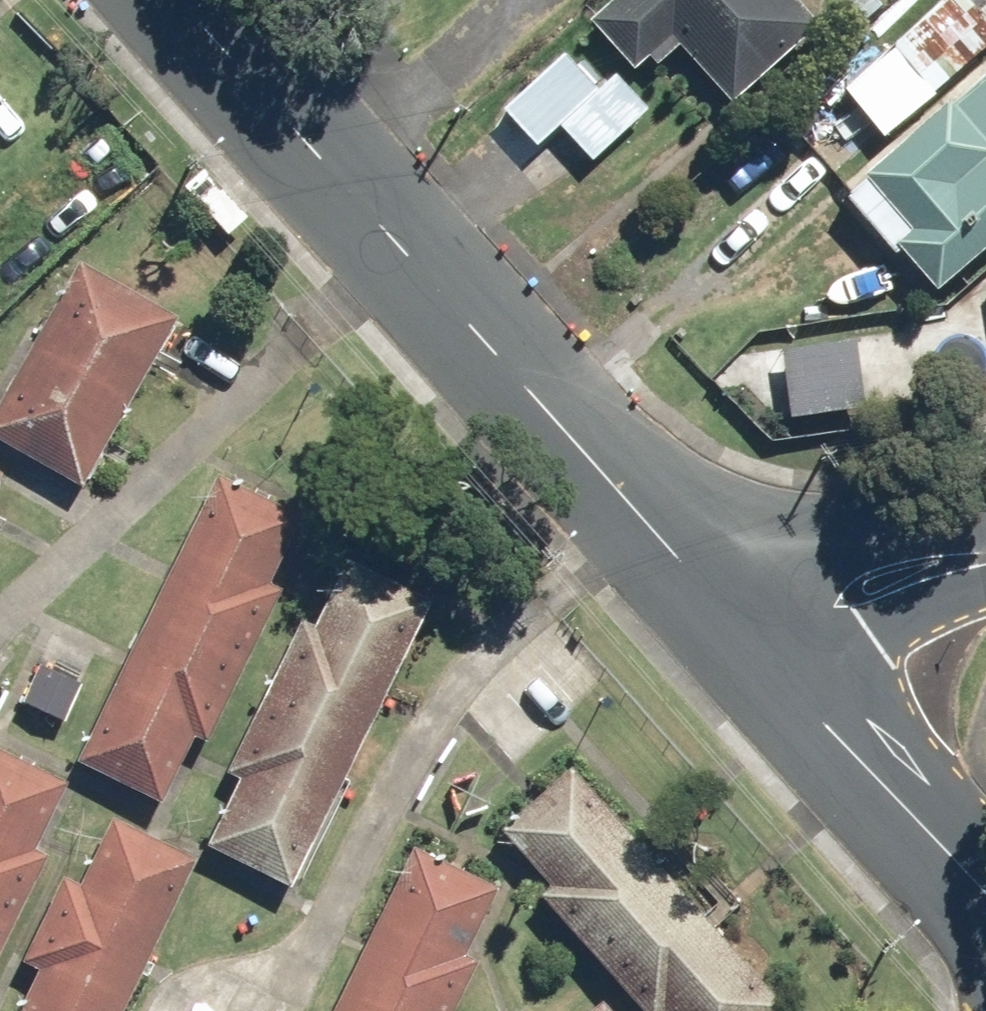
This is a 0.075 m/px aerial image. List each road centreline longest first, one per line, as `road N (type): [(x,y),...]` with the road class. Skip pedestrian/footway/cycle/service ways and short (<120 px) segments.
road 1 (residential): [(631,505),(437,689),(284,983),(243,1010)]
road 2 (residential): [(0,633),(408,256)]
road 3 (residential): [(985,889),(707,590)]
road 4 (tertiary): [(408,256),(180,0)]
road 5 (tertiary): [(631,505),(408,256)]
road 6 (tertiary): [(985,548),(707,590)]

